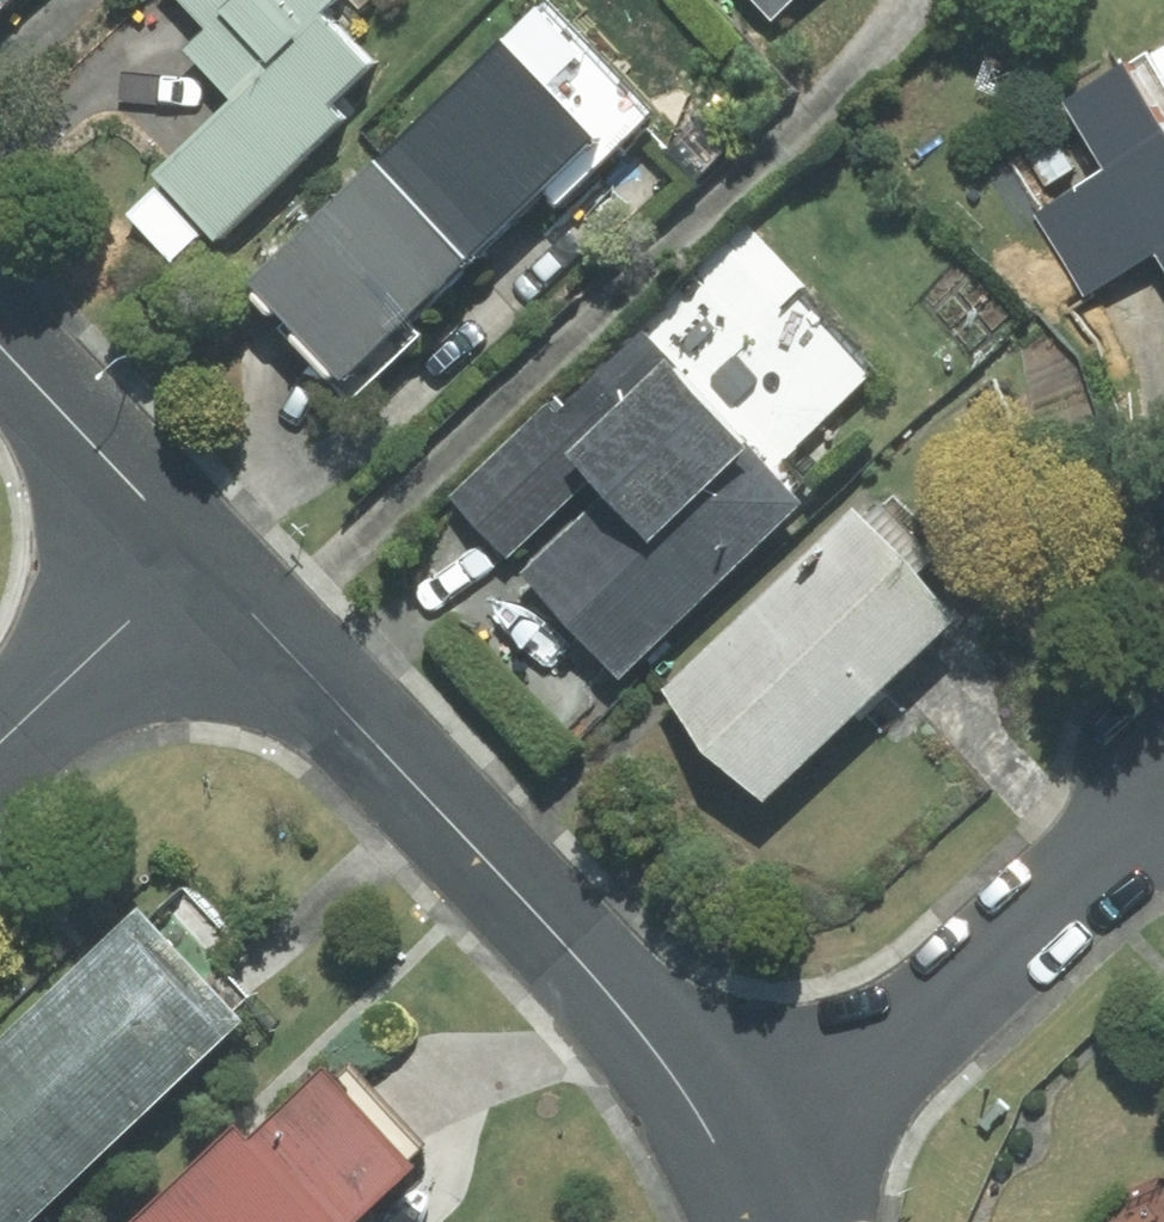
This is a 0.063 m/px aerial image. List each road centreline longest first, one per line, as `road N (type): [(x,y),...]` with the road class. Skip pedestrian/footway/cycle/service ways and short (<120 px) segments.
road 1 (residential): [(200,558),(572,948),(679,1087),(738,1186)]
road 2 (residential): [(1163,802),(738,1186)]
road 3 (residential): [(0,347),(200,558)]
road 4 (residential): [(0,742),(200,558)]

